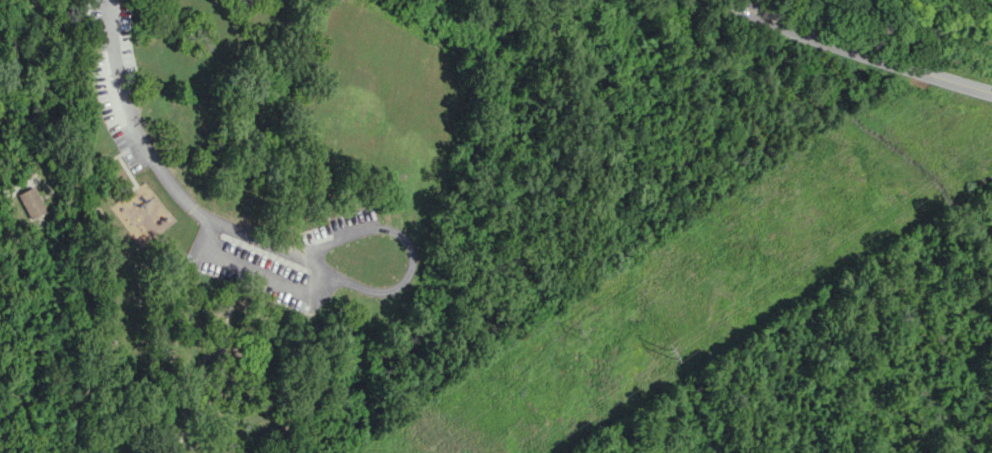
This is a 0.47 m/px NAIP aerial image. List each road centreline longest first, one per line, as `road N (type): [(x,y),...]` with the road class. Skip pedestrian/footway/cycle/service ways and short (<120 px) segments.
road 1 (residential): [(111,0),(112,62),(135,140),(164,180),(212,221),(251,241),(306,253)]
road 2 (secondary): [(726,0),(775,24),(991,95)]
road 3 (residential): [(306,253),(383,227),(401,234),(413,268),(406,281),(373,292),(306,253)]

